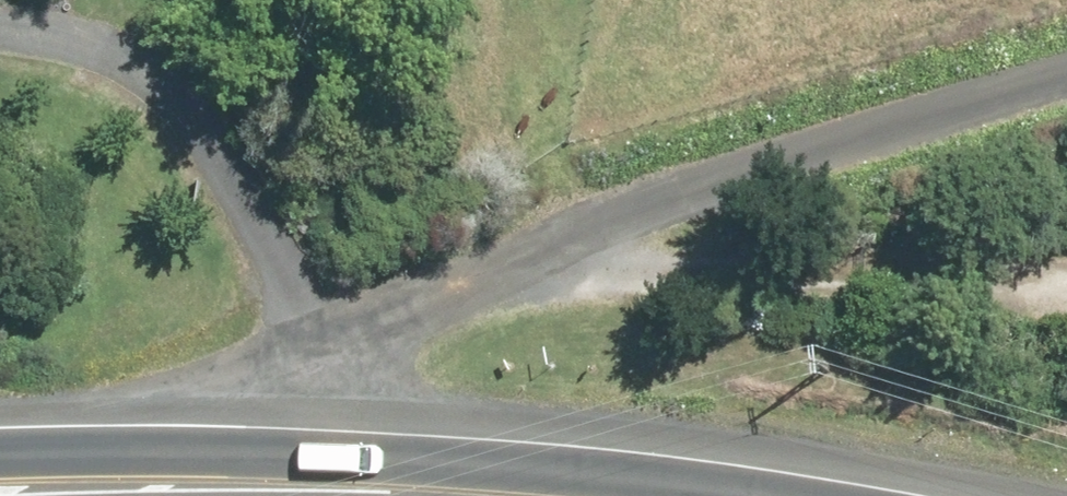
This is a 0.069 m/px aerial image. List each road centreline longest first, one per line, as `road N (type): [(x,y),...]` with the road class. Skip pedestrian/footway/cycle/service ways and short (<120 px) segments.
road 1 (unclassified): [(1066,80),(680,193),(344,340),(296,479)]
road 2 (primary): [(0,486),(296,479)]
road 3 (primary): [(296,479),(486,495)]

